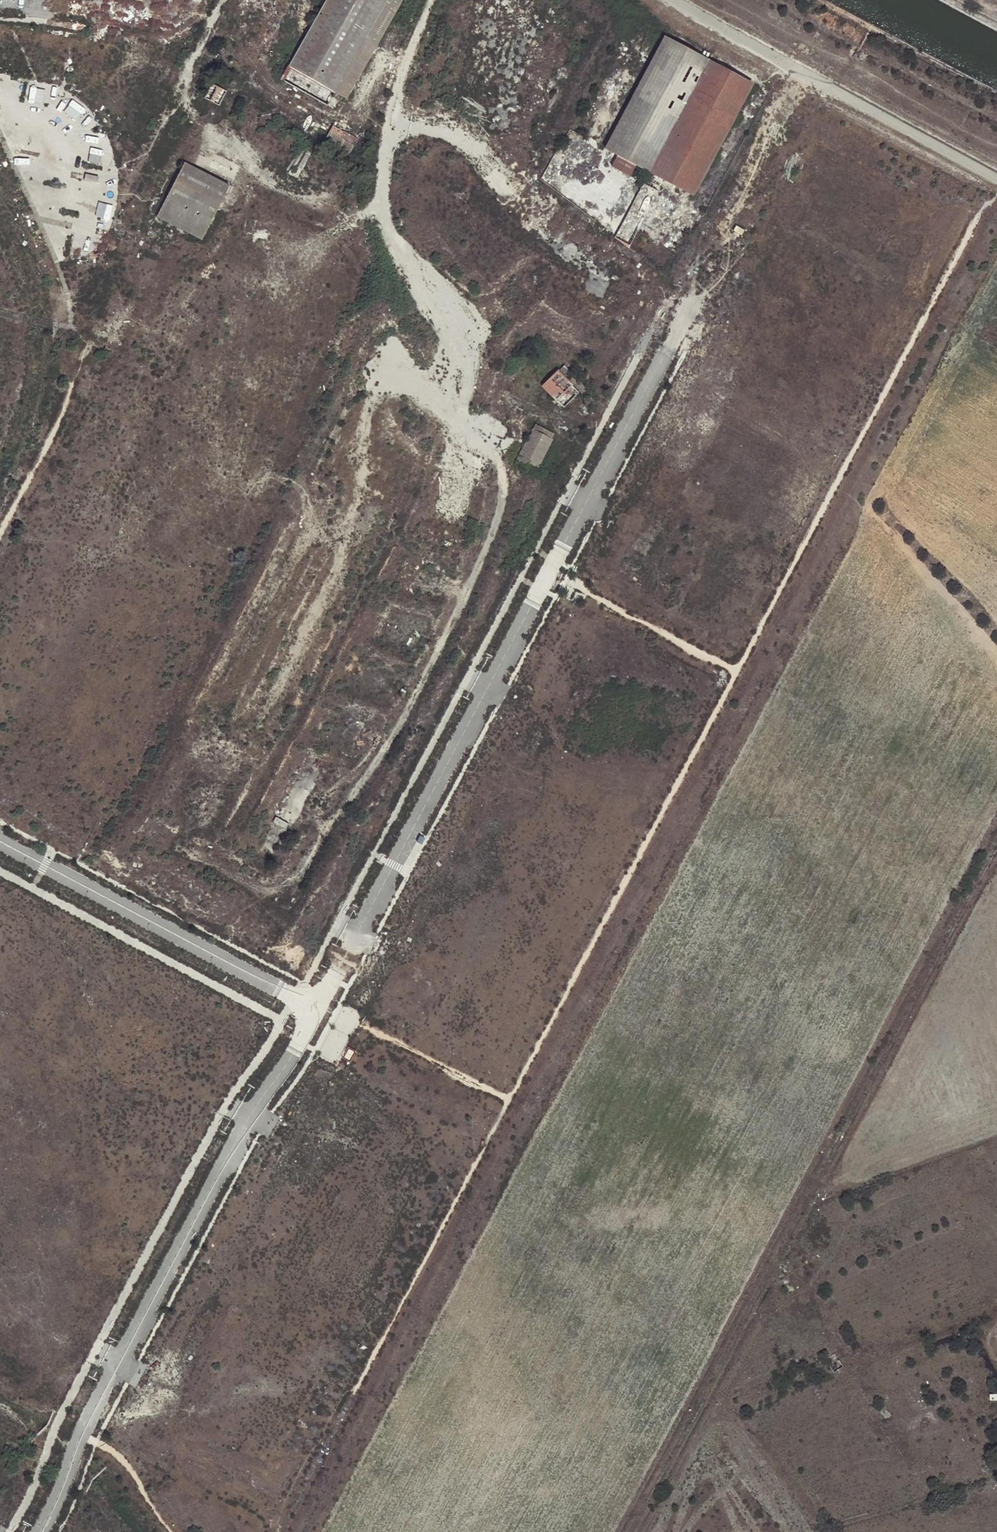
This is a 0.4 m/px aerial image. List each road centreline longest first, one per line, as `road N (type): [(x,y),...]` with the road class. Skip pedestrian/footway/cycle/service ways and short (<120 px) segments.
road 1 (unclassified): [(664,356),(317,1011)]
road 2 (unclassified): [(317,1011),(244,1126),(94,1409),(40,1531)]
road 3 (unclassified): [(671,0),(996,181)]
road 4 (unclassified): [(0,843),(317,1011)]
road 5 (unclassified): [(165,16),(0,0)]

